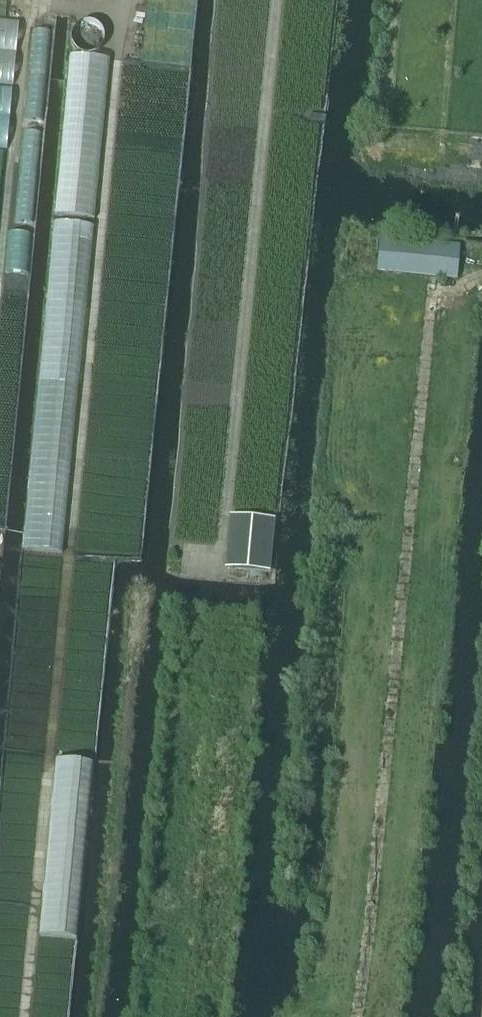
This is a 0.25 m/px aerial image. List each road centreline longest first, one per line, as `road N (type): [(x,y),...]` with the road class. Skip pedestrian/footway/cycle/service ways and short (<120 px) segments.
road 1 (track): [(24,1016),(119,8)]
road 2 (track): [(356,1016),(428,309),(481,280)]
road 3 (track): [(219,550),(271,0)]

